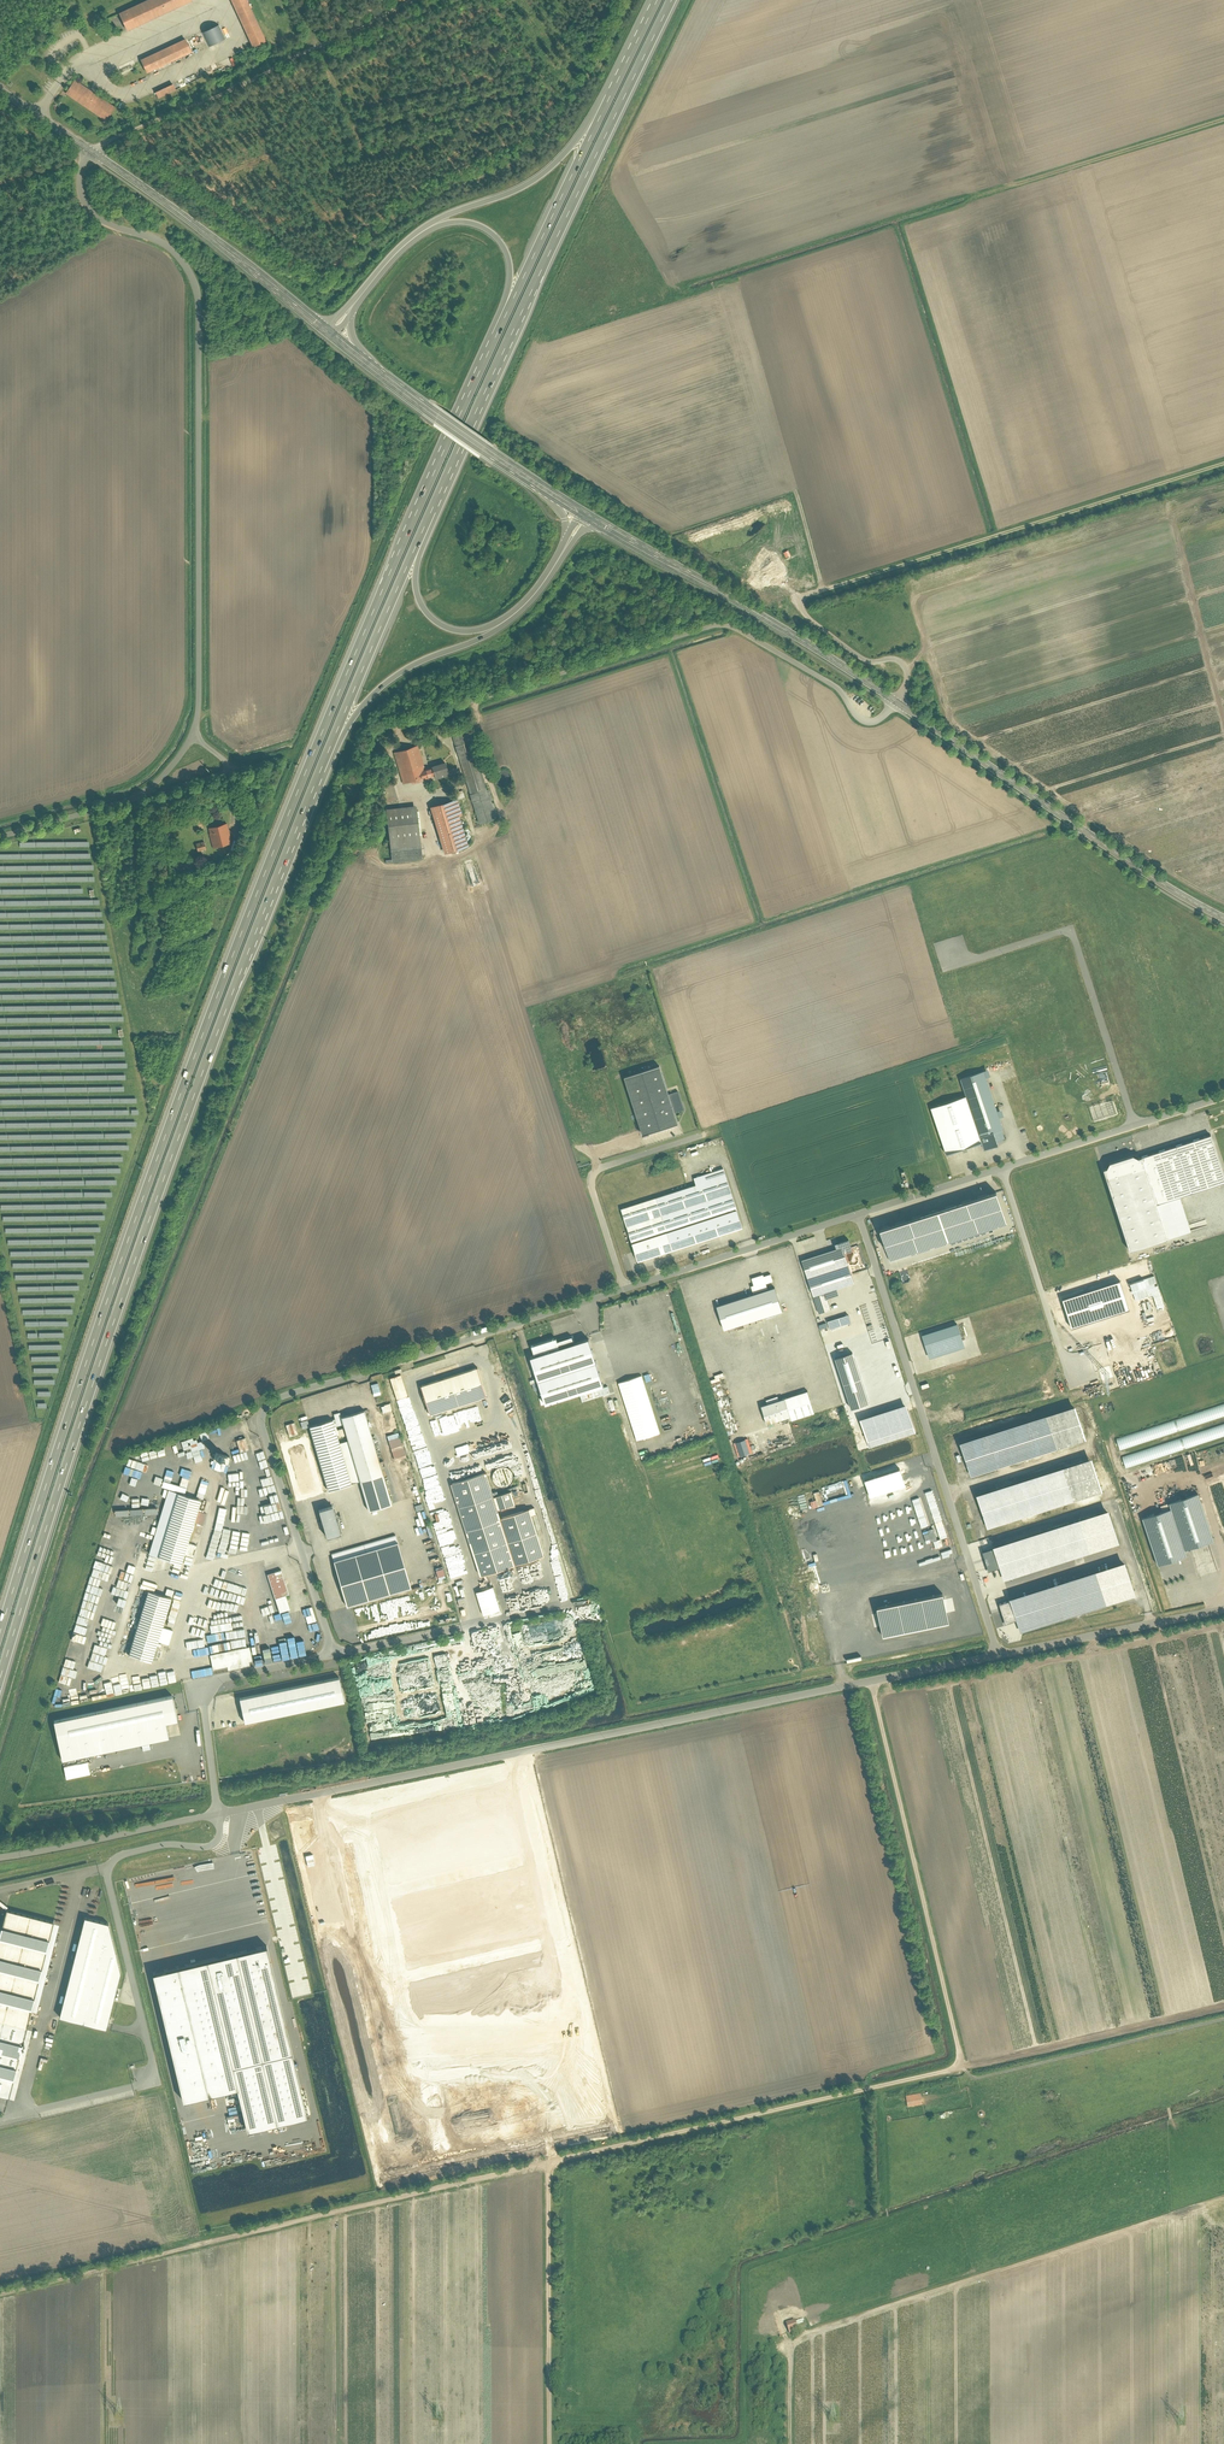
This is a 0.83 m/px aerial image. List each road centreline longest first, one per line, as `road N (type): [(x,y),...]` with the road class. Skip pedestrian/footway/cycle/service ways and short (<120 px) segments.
road 1 (motorway): [(482,365),(342,682),(222,985),(85,1361),(0,1636)]
road 2 (motorway): [(0,1679),(168,1165),(313,789)]
road 3 (residential): [(87,156),(79,189),(95,218),(168,245),(194,281),(202,694),(194,736),(136,798),(0,837)]
road 4 (residential): [(1008,1654),(217,1814)]
road 5 (track): [(551,2443),(548,2161),(965,2066)]
road 6 (residential): [(624,1289),(297,1390),(260,1413),(335,1651)]
road 7 (unclassified): [(1223,462),(805,597),(801,609),(857,654),(905,665),(906,683),(895,701)]
road 8 (track): [(548,2161),(0,2292)]
road 9 (unclassified): [(895,701),(867,720),(837,687),(733,625),(713,624),(403,725)]
road 10 (motorway): [(313,789),(530,294)]
road 11 (motorway): [(566,537),(542,579),(487,627),(445,626),(423,607),(420,555),(520,337),(530,294)]
road 12 (residential): [(858,1214),(1008,1654)]
road 13 (motorway): [(313,789),(372,696),(407,666),(511,619),(587,515)]
road 14 (track): [(965,2066),(874,1681)]
road 15 (secondary): [(1223,915),(1101,842),(895,701)]
road 16 (motorway): [(616,83),(545,172),(425,227),(330,330)]
road 17 (residential): [(135,2086),(150,2060),(107,1868),(117,1856),(169,1843),(205,1847),(220,1830),(217,1814)]
road 18 (secondary): [(895,701),(587,515)]
road 19 (track): [(405,0),(91,152)]
road 20 (motorway): [(338,336),(403,251),(441,226),(474,224),(500,240),(511,275),(482,365)]
road 21 (motorway): [(530,294),(672,0)]
road 22 (motorway): [(616,83),(482,365)]
road 23 (tertiary): [(330,330),(91,152)]
road 24 (residential): [(335,1651),(202,1687),(217,1814)]
road 25 (secondary): [(549,490),(338,336)]
road 26 (residential): [(587,1608),(566,1605),(335,1651)]
road 27 (track): [(1223,120),(983,197)]
road 28 (residential): [(858,1214),(624,1289)]
road 29 (residential): [(1223,1096),(1001,1168)]
road 30 (residential): [(1001,1168),(1061,1352),(1084,1367)]
road 31 (residential): [(217,1814),(0,1854)]
road 32 (residential): [(1223,1609),(1008,1654)]
road 33 (residential): [(1001,1168),(858,1214)]
road 34 (track): [(136,798),(224,771),(224,758),(194,736)]

